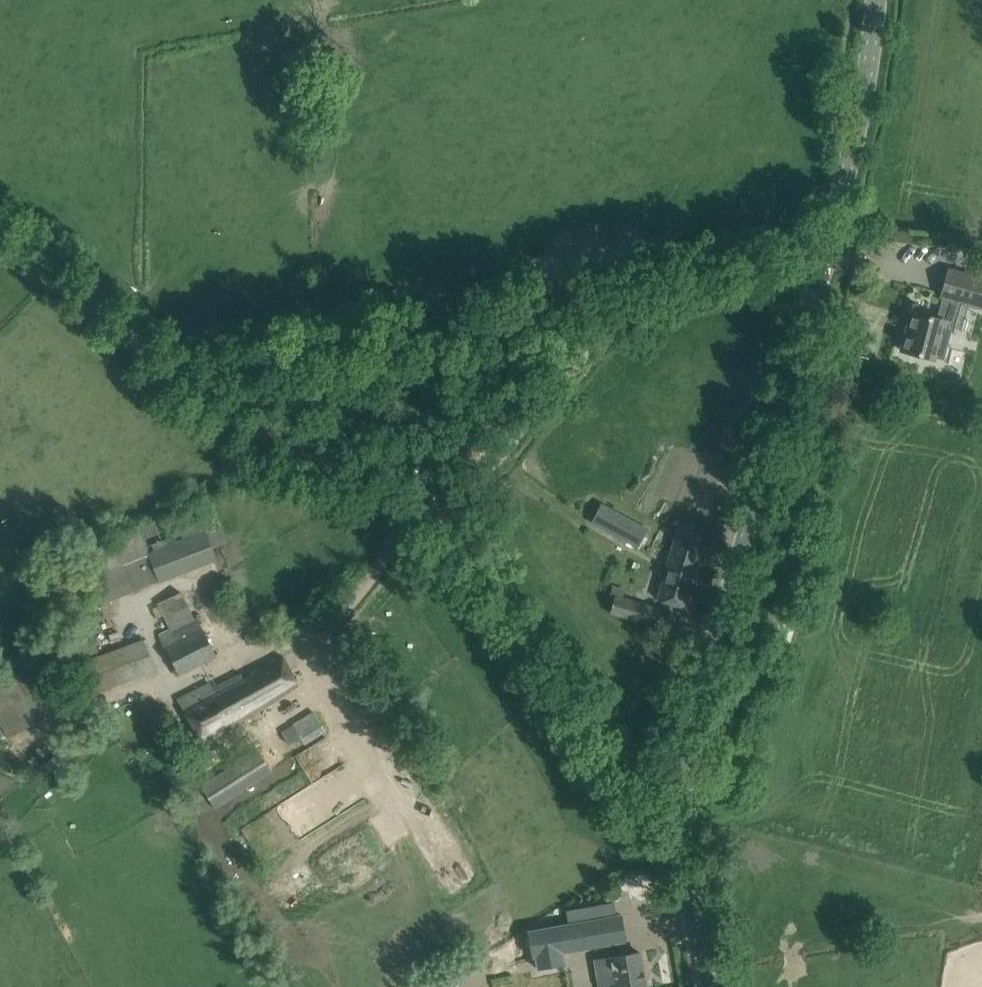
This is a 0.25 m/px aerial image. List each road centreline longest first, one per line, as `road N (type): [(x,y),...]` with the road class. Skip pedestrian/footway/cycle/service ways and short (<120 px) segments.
road 1 (unclassified): [(197,373),(821,257)]
road 2 (tertiary): [(682,867),(675,746),(821,257)]
road 3 (track): [(618,295),(436,515),(278,435),(197,373)]
road 4 (unclassified): [(682,867),(643,827),(510,613),(436,515)]
road 5 (tertiary): [(821,257),(851,128),(869,0)]
road 6 (unclassified): [(197,373),(0,225)]
road 7 (tertiary): [(705,986),(682,867)]

